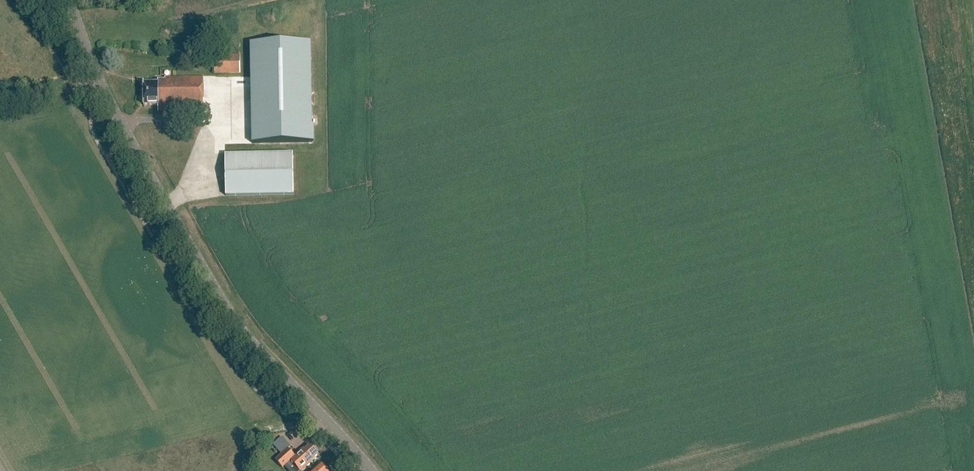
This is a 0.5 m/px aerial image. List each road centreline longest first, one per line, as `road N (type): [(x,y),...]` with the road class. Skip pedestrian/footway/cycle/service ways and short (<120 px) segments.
road 1 (tertiary): [(369,470),(247,337),(96,84),(68,0)]

